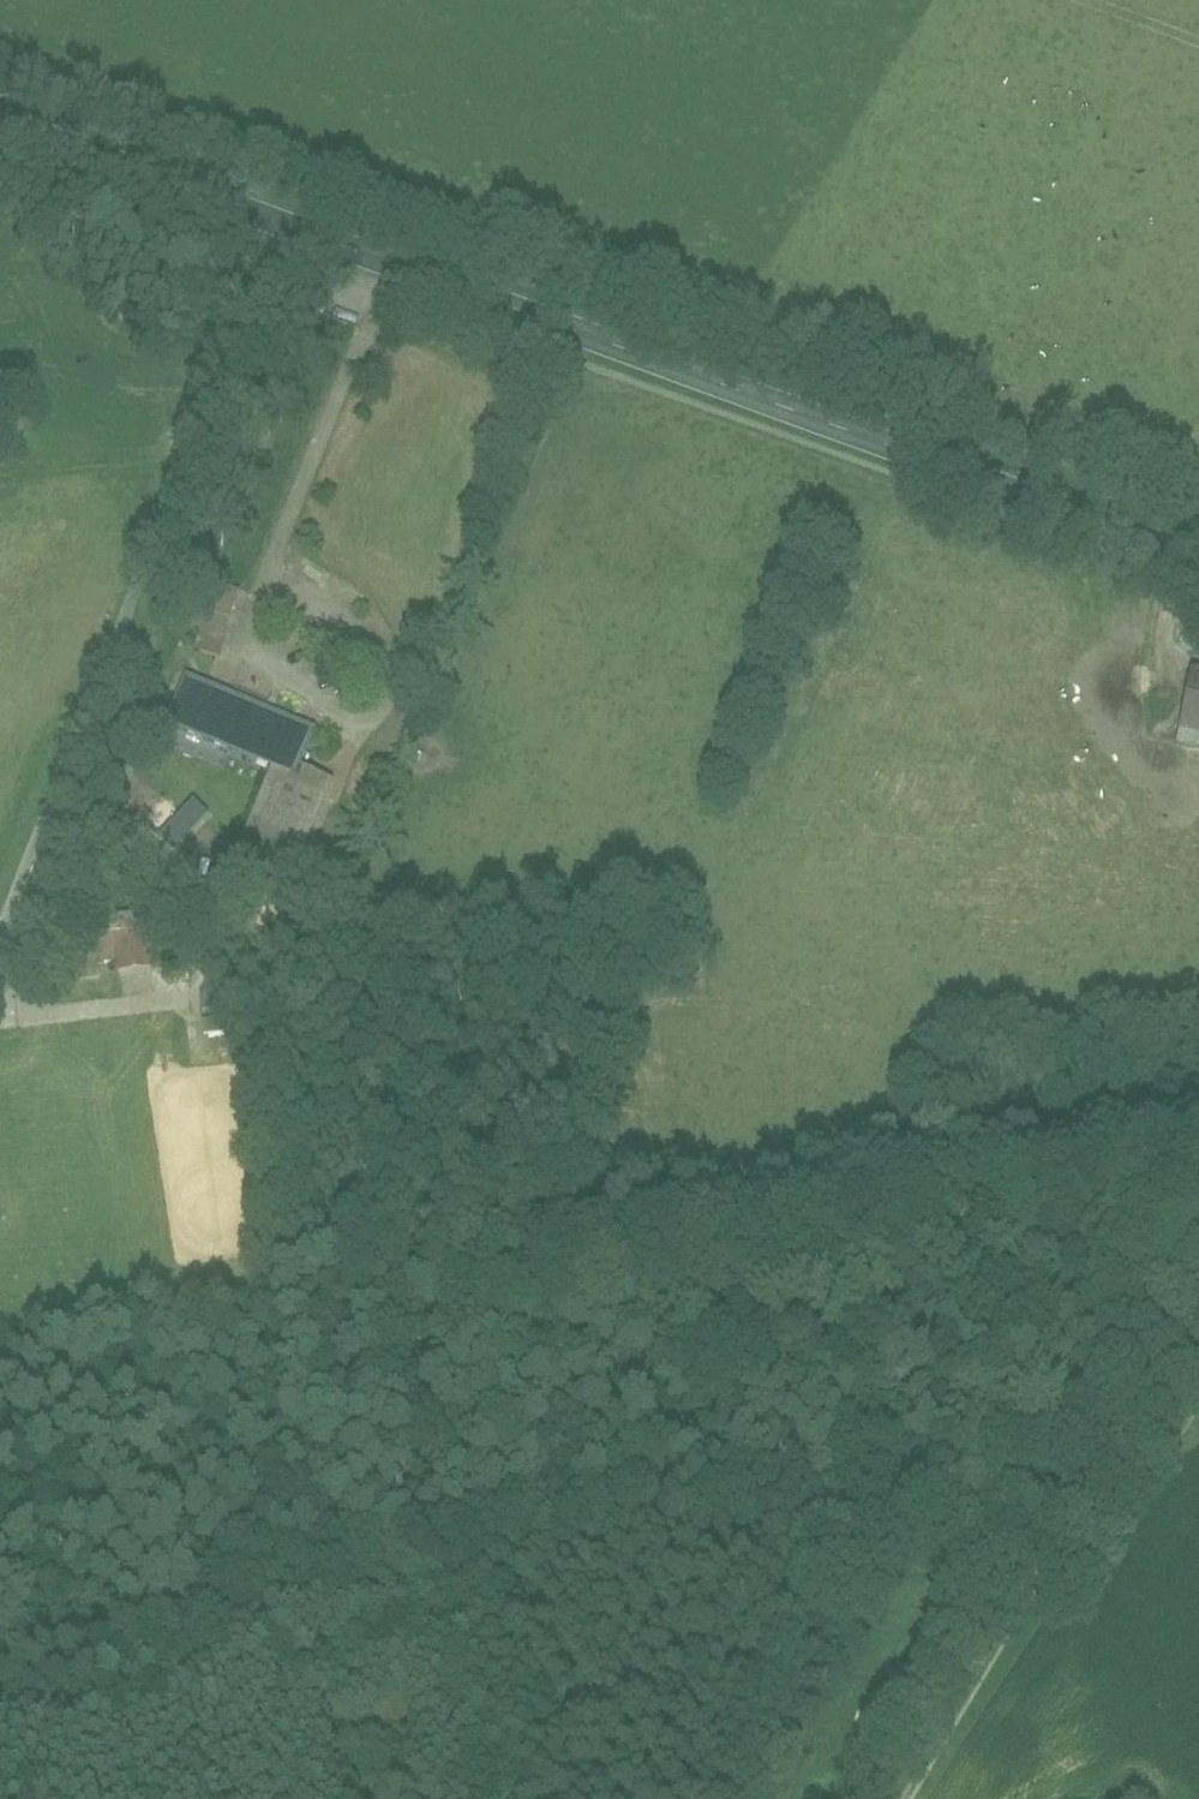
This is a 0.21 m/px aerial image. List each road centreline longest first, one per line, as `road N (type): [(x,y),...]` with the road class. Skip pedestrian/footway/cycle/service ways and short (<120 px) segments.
road 1 (tertiary): [(0,117),(1198,559)]
road 2 (residential): [(908,1798),(1198,1308)]

